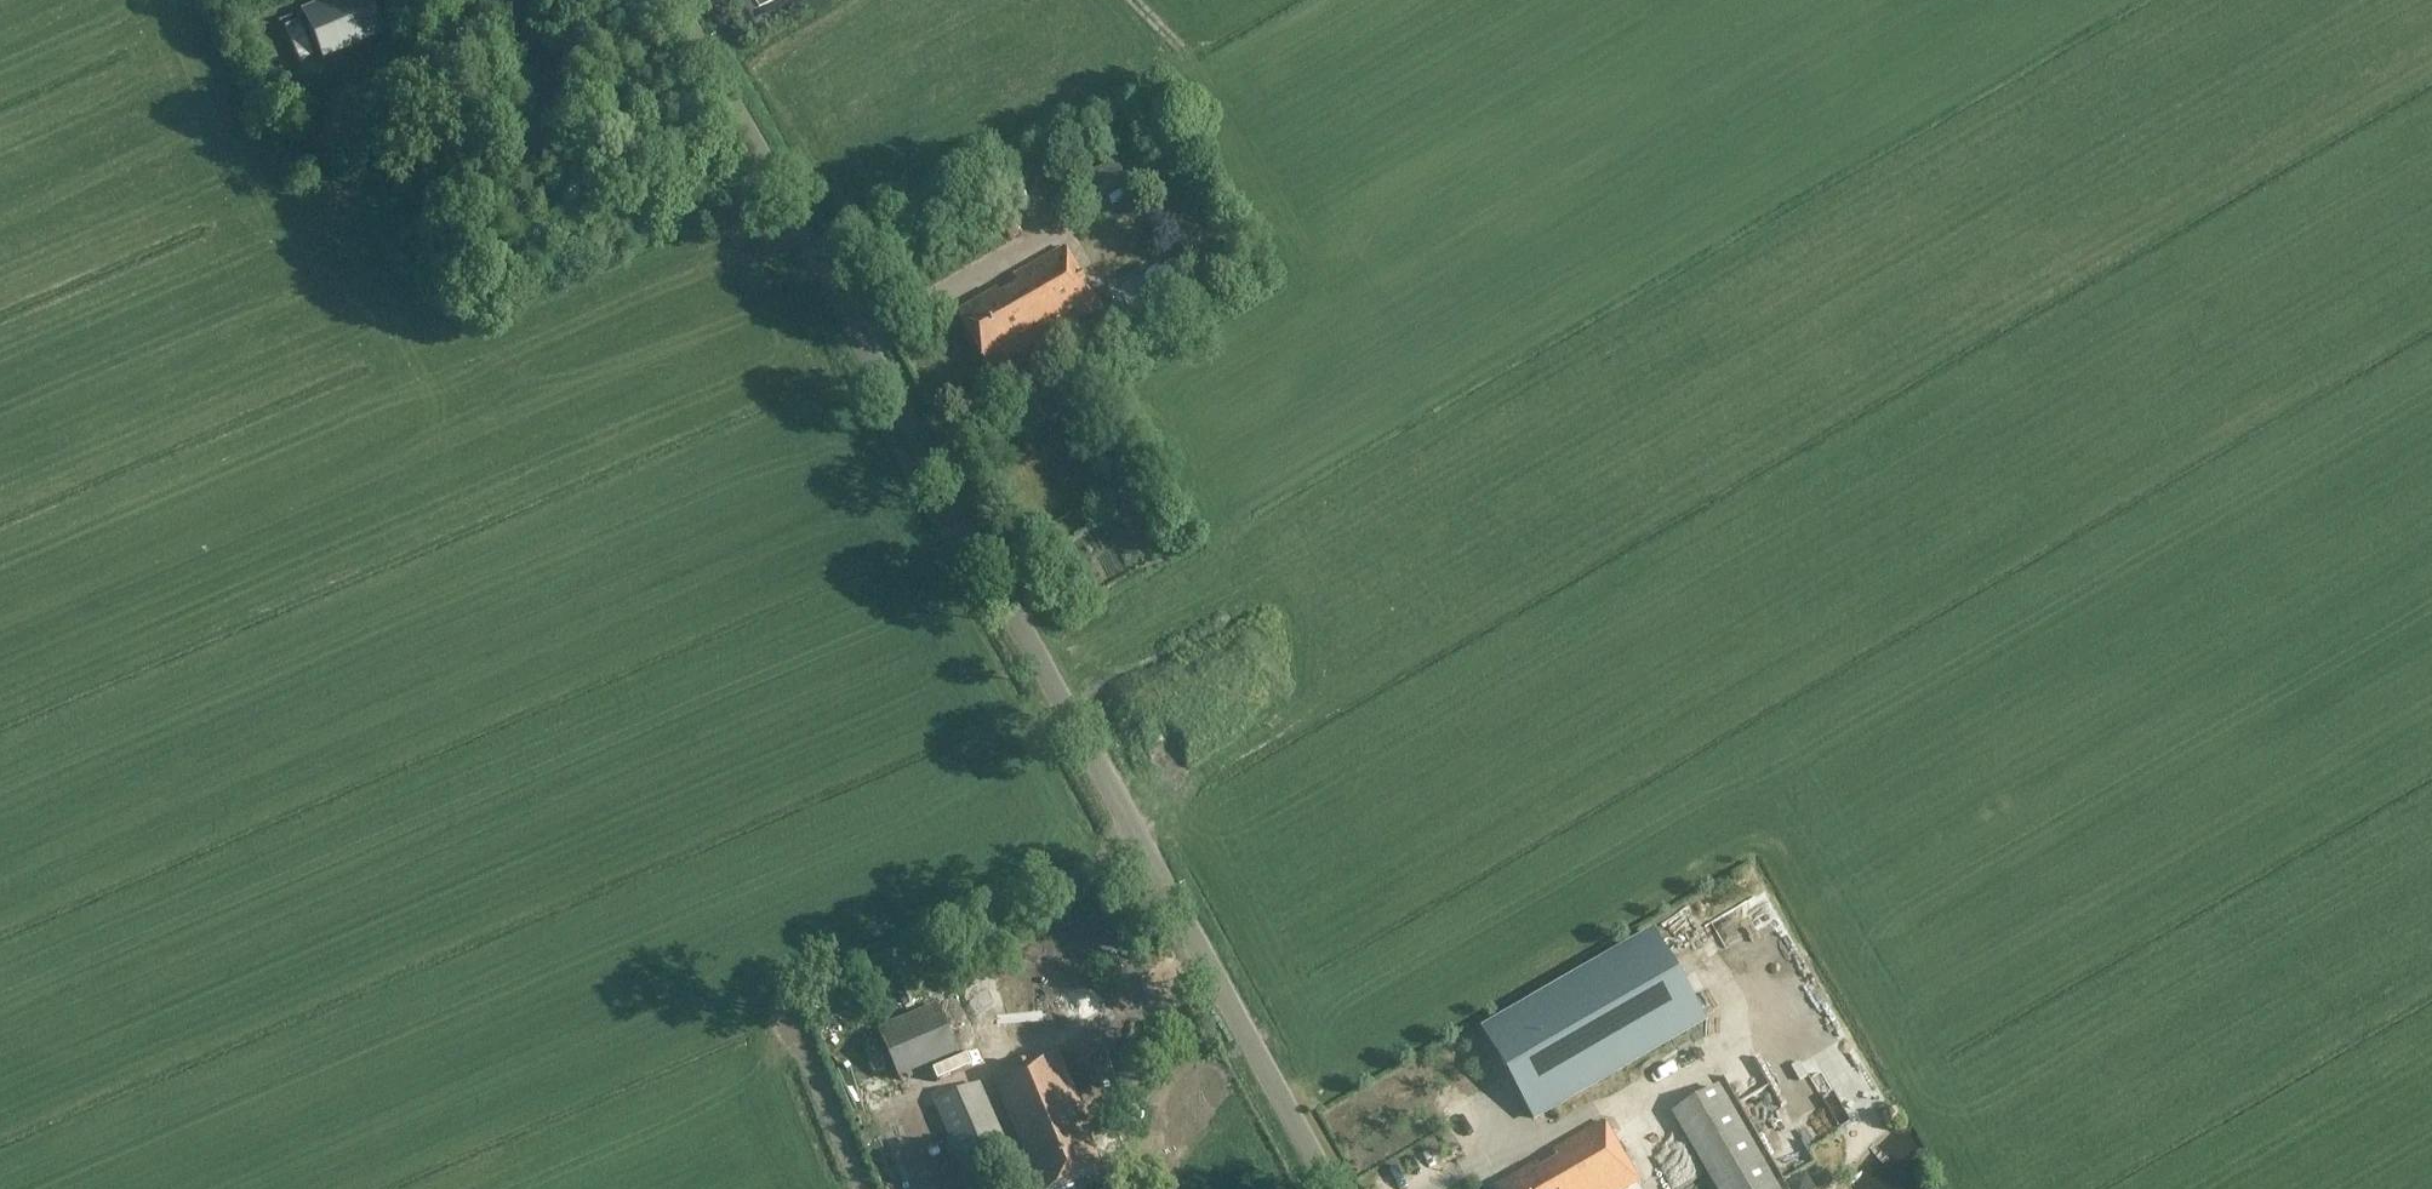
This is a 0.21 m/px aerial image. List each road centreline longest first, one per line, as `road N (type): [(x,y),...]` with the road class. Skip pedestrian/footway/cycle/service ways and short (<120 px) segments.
road 1 (unclassified): [(1329,1188),(671,0)]

